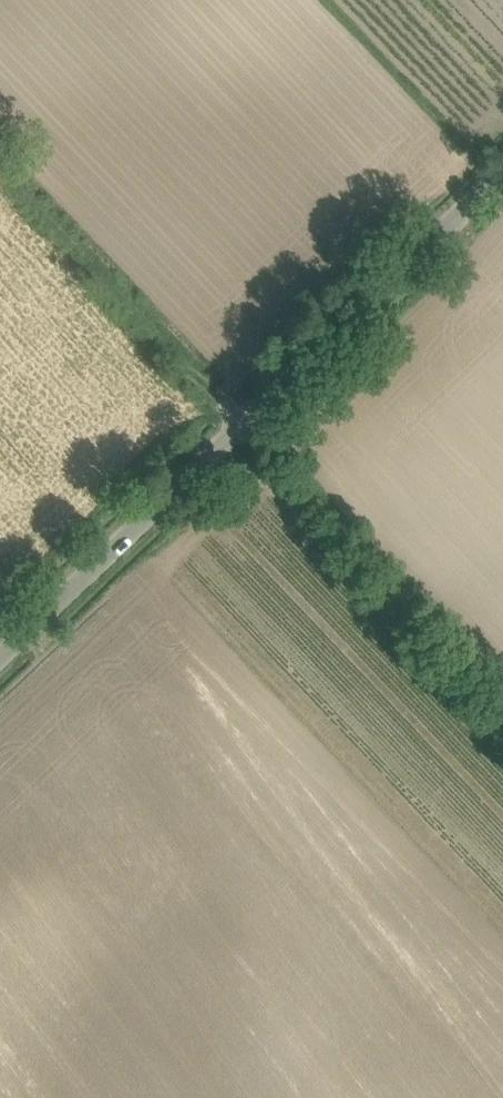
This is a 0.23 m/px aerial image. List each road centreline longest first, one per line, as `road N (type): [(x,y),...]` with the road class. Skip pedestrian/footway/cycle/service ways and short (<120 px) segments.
road 1 (unclassified): [(0,651),(502,168)]
road 2 (track): [(237,422),(502,699)]
road 3 (track): [(237,422),(0,177)]

